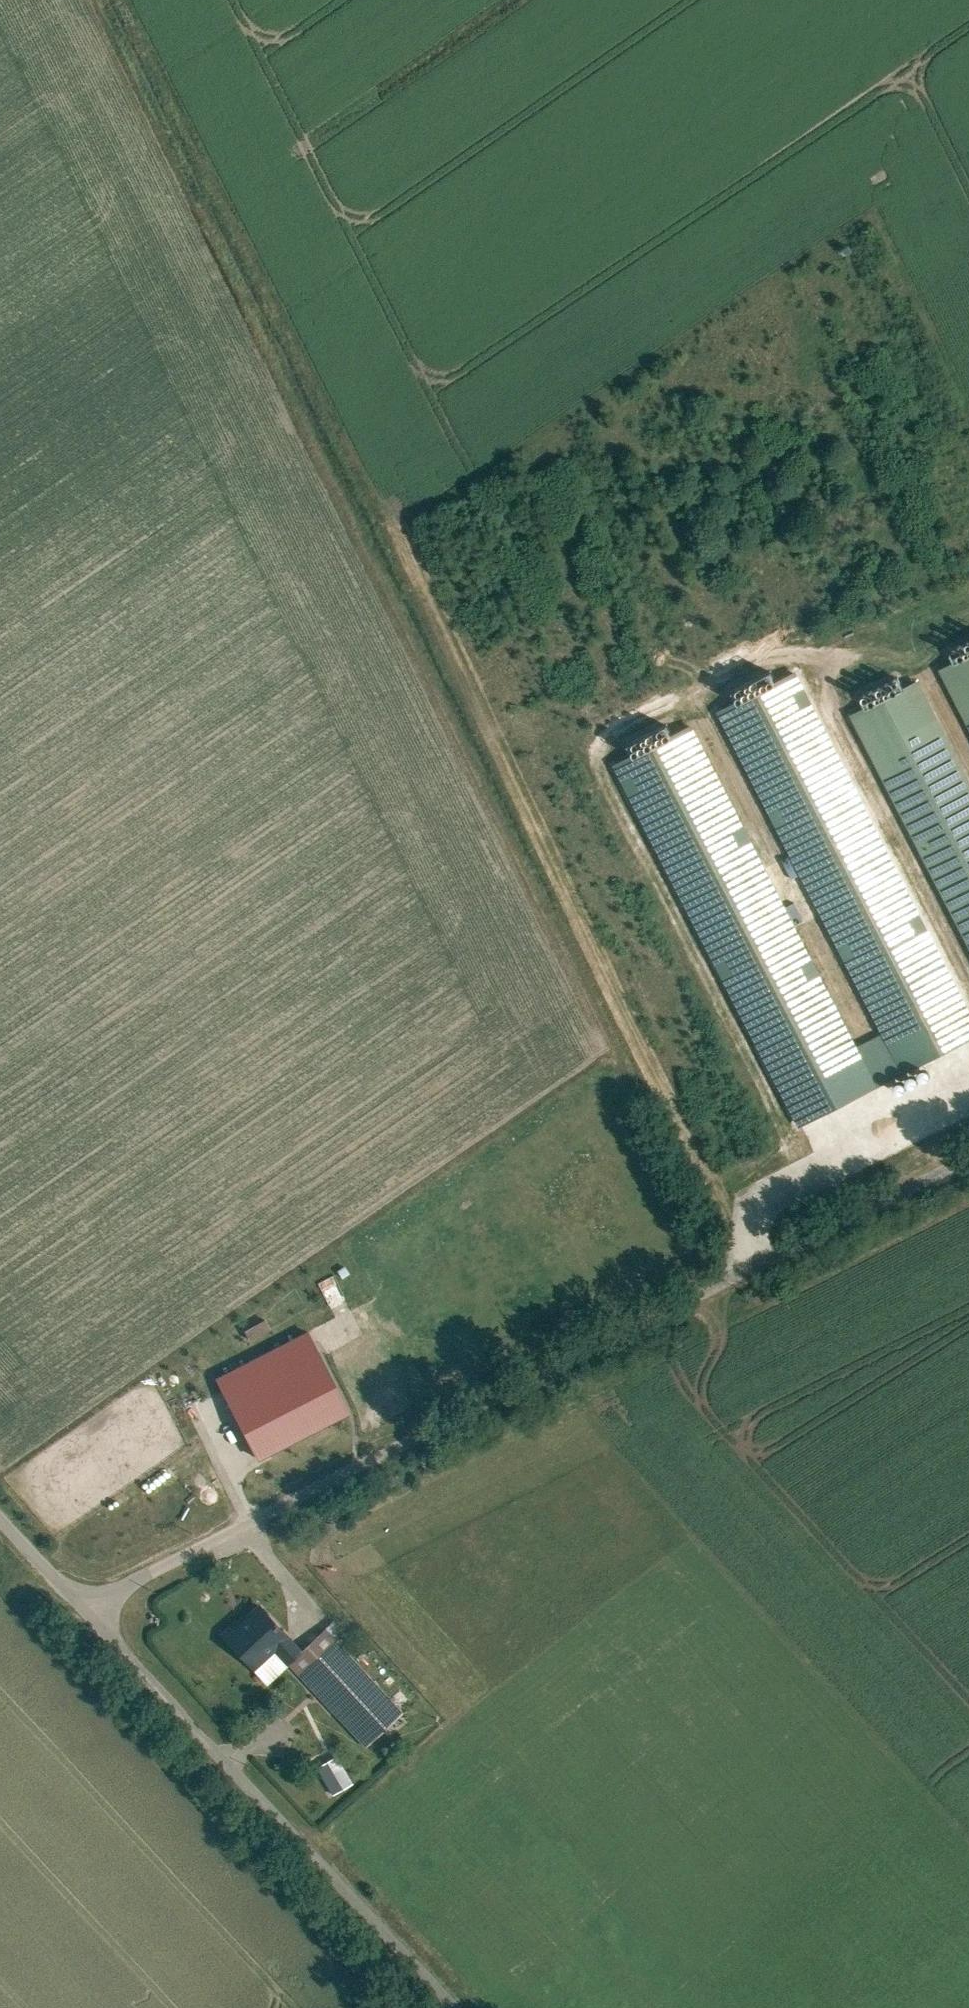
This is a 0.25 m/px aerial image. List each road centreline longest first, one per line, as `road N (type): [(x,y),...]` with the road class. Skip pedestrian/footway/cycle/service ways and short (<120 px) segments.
road 1 (unclassified): [(83,1605),(968,1154)]
road 2 (unclassified): [(83,1605),(454,2007)]

